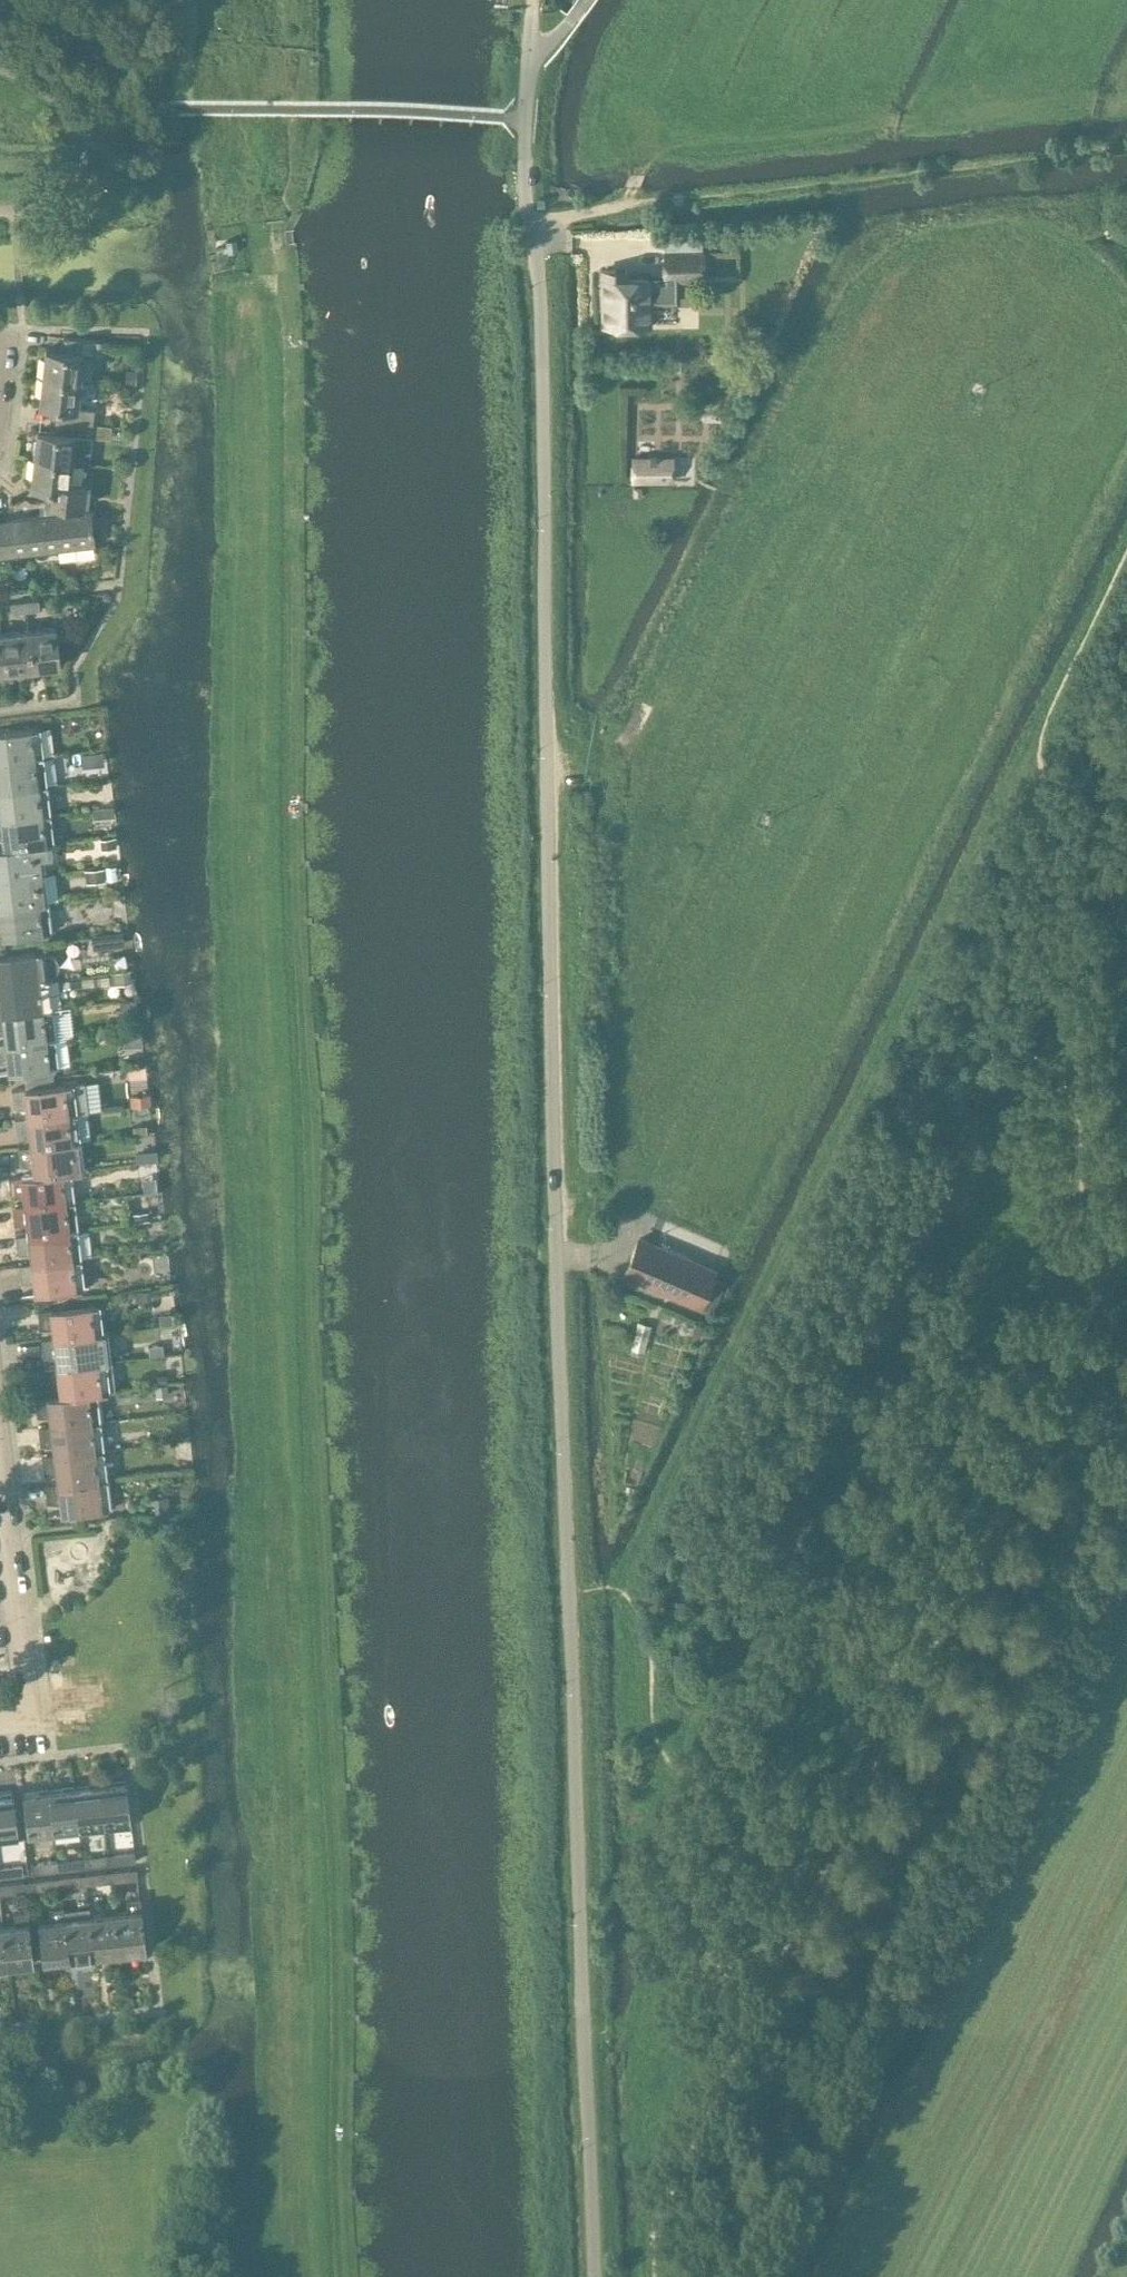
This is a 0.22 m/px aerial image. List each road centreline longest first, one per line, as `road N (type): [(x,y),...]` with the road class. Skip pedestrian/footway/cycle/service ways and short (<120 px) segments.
road 1 (unclassified): [(594,2276),(568,1594),(531,57)]
road 2 (track): [(630,206),(640,163),(661,143),(885,128),(1126,98)]
road 3 (residential): [(0,1719),(19,1717),(27,1697),(0,1492)]

